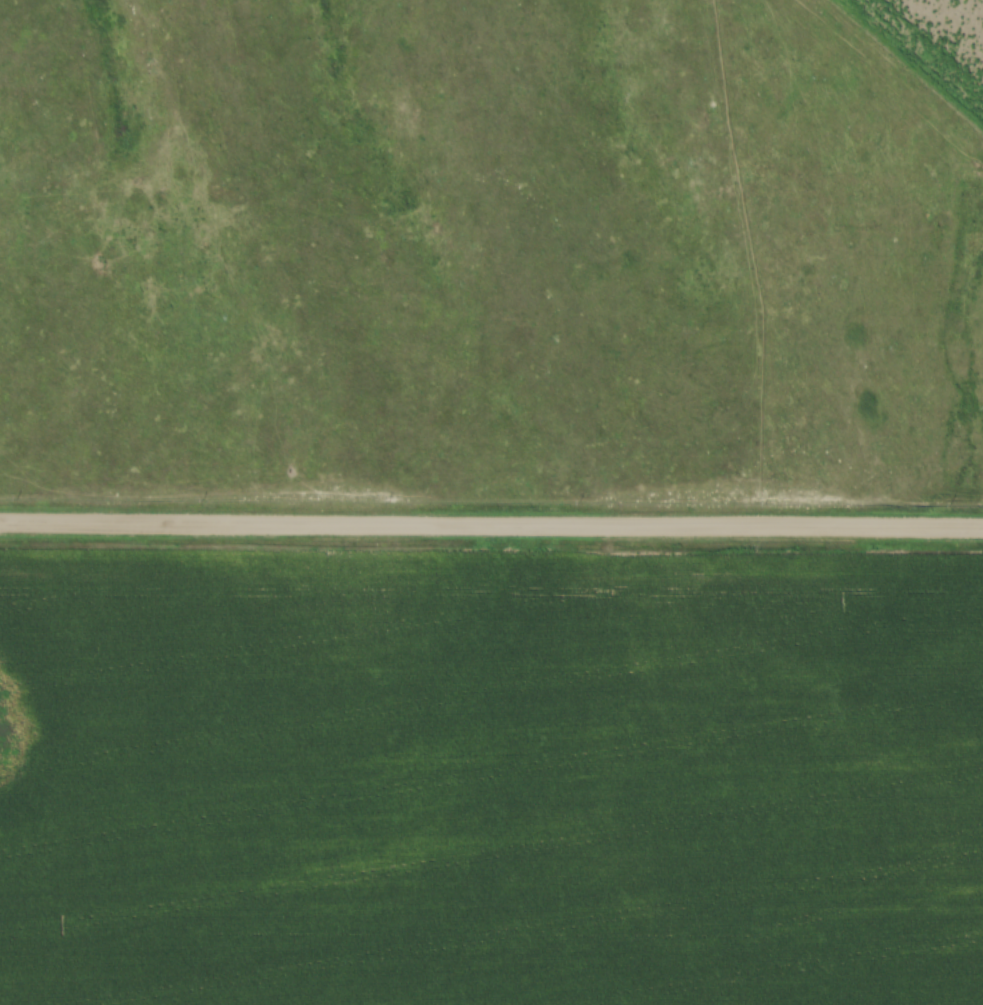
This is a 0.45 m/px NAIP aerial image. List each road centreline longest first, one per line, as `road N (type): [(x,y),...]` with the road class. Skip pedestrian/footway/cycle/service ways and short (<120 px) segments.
road 1 (tertiary): [(982,530),(0,526)]

